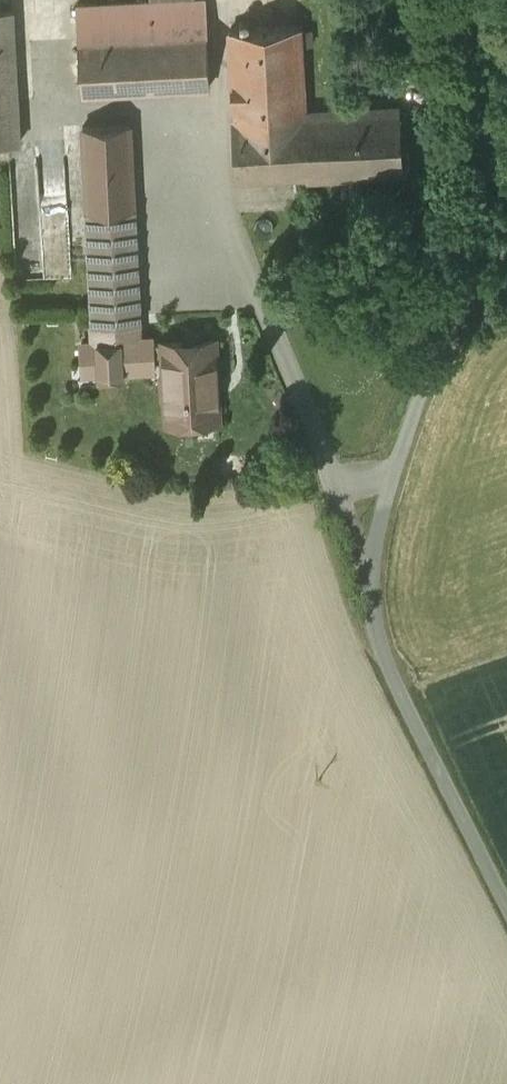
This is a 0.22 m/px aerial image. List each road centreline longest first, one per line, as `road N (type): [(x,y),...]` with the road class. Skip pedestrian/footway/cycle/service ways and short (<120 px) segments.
road 1 (unclassified): [(506,905),(387,668),(374,619),(378,528),(481,222),(485,162),(471,0)]

